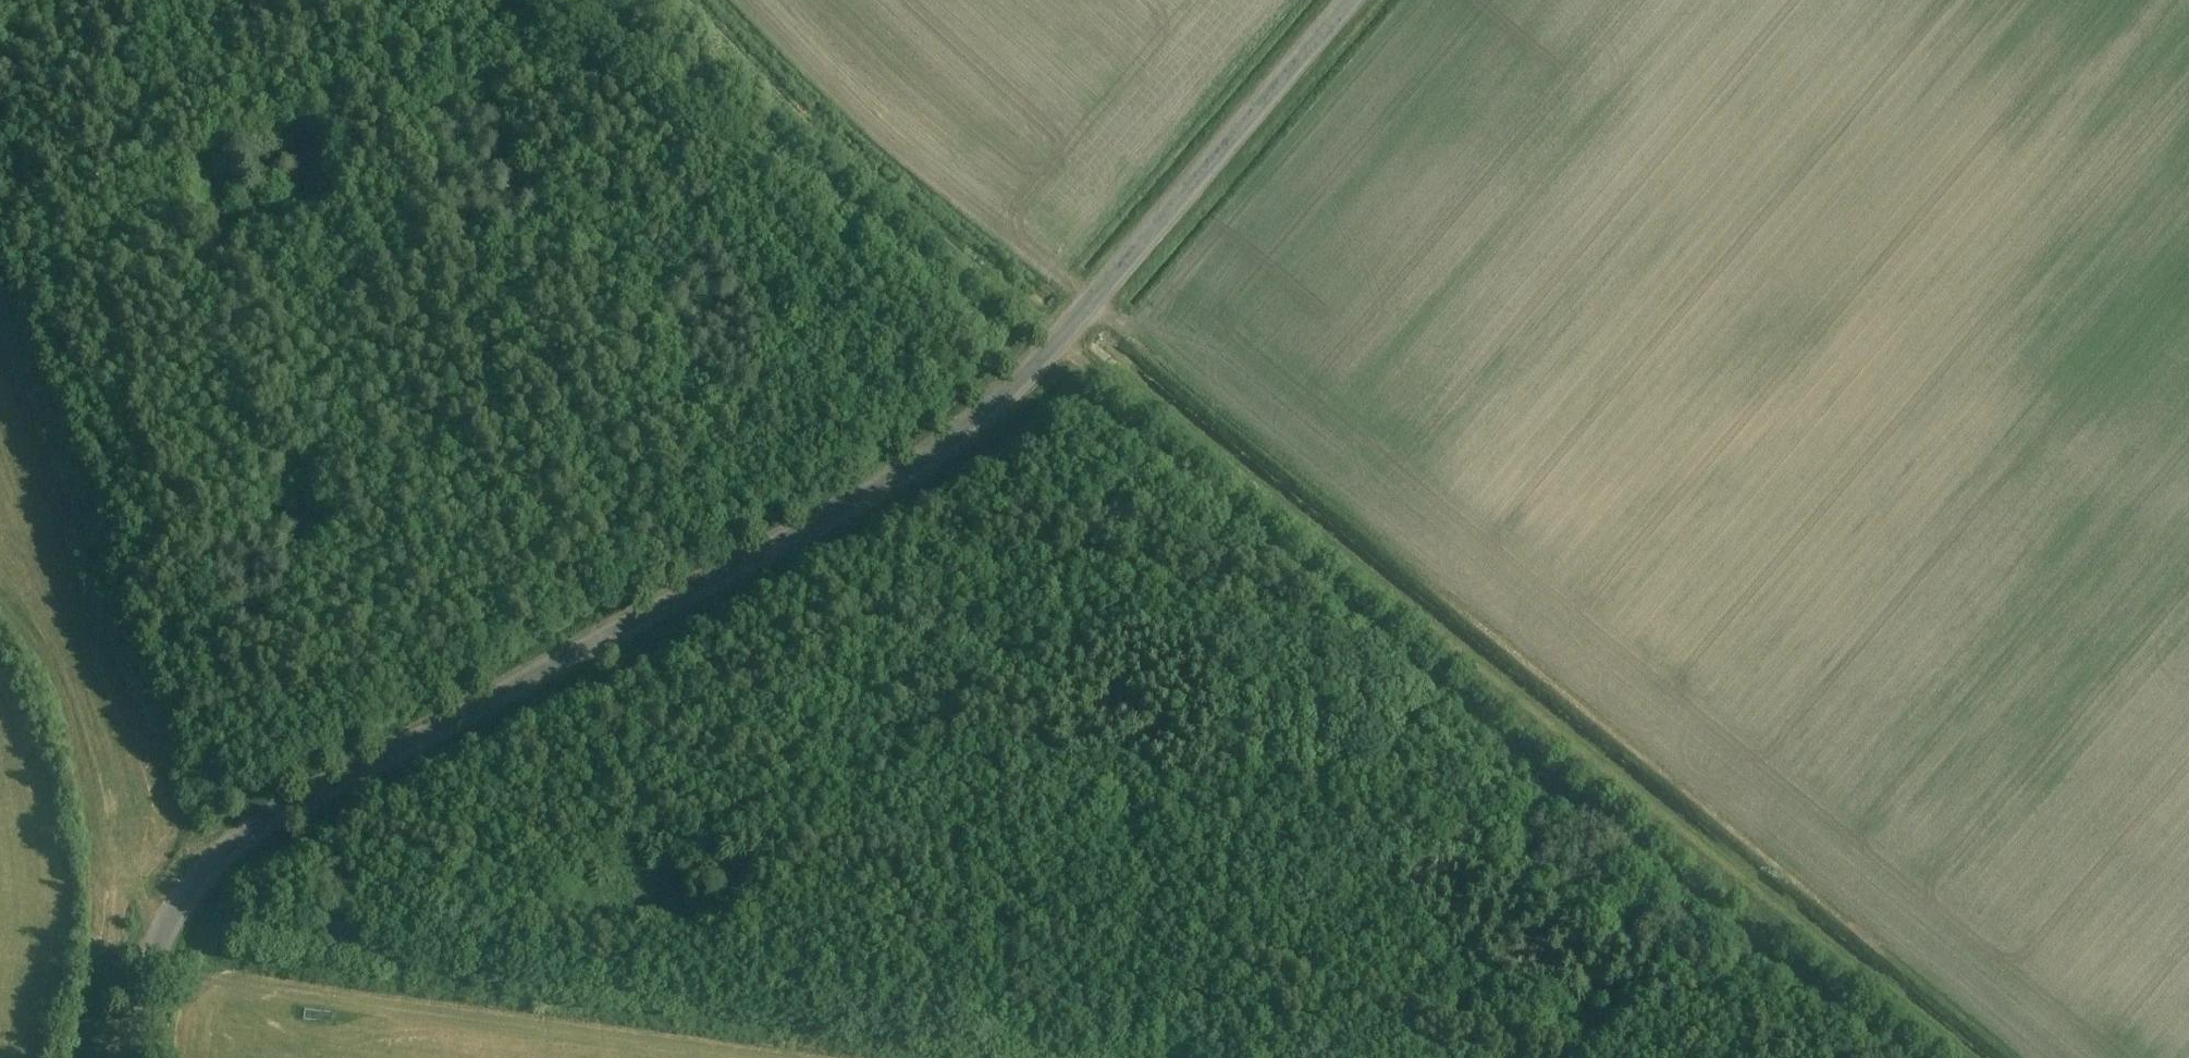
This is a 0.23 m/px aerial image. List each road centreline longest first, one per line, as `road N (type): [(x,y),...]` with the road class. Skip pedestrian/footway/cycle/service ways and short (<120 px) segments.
road 1 (tertiary): [(114,1057),(126,1006),(166,918),(229,844),(258,820),(903,480),(1024,389),(1357,0)]

